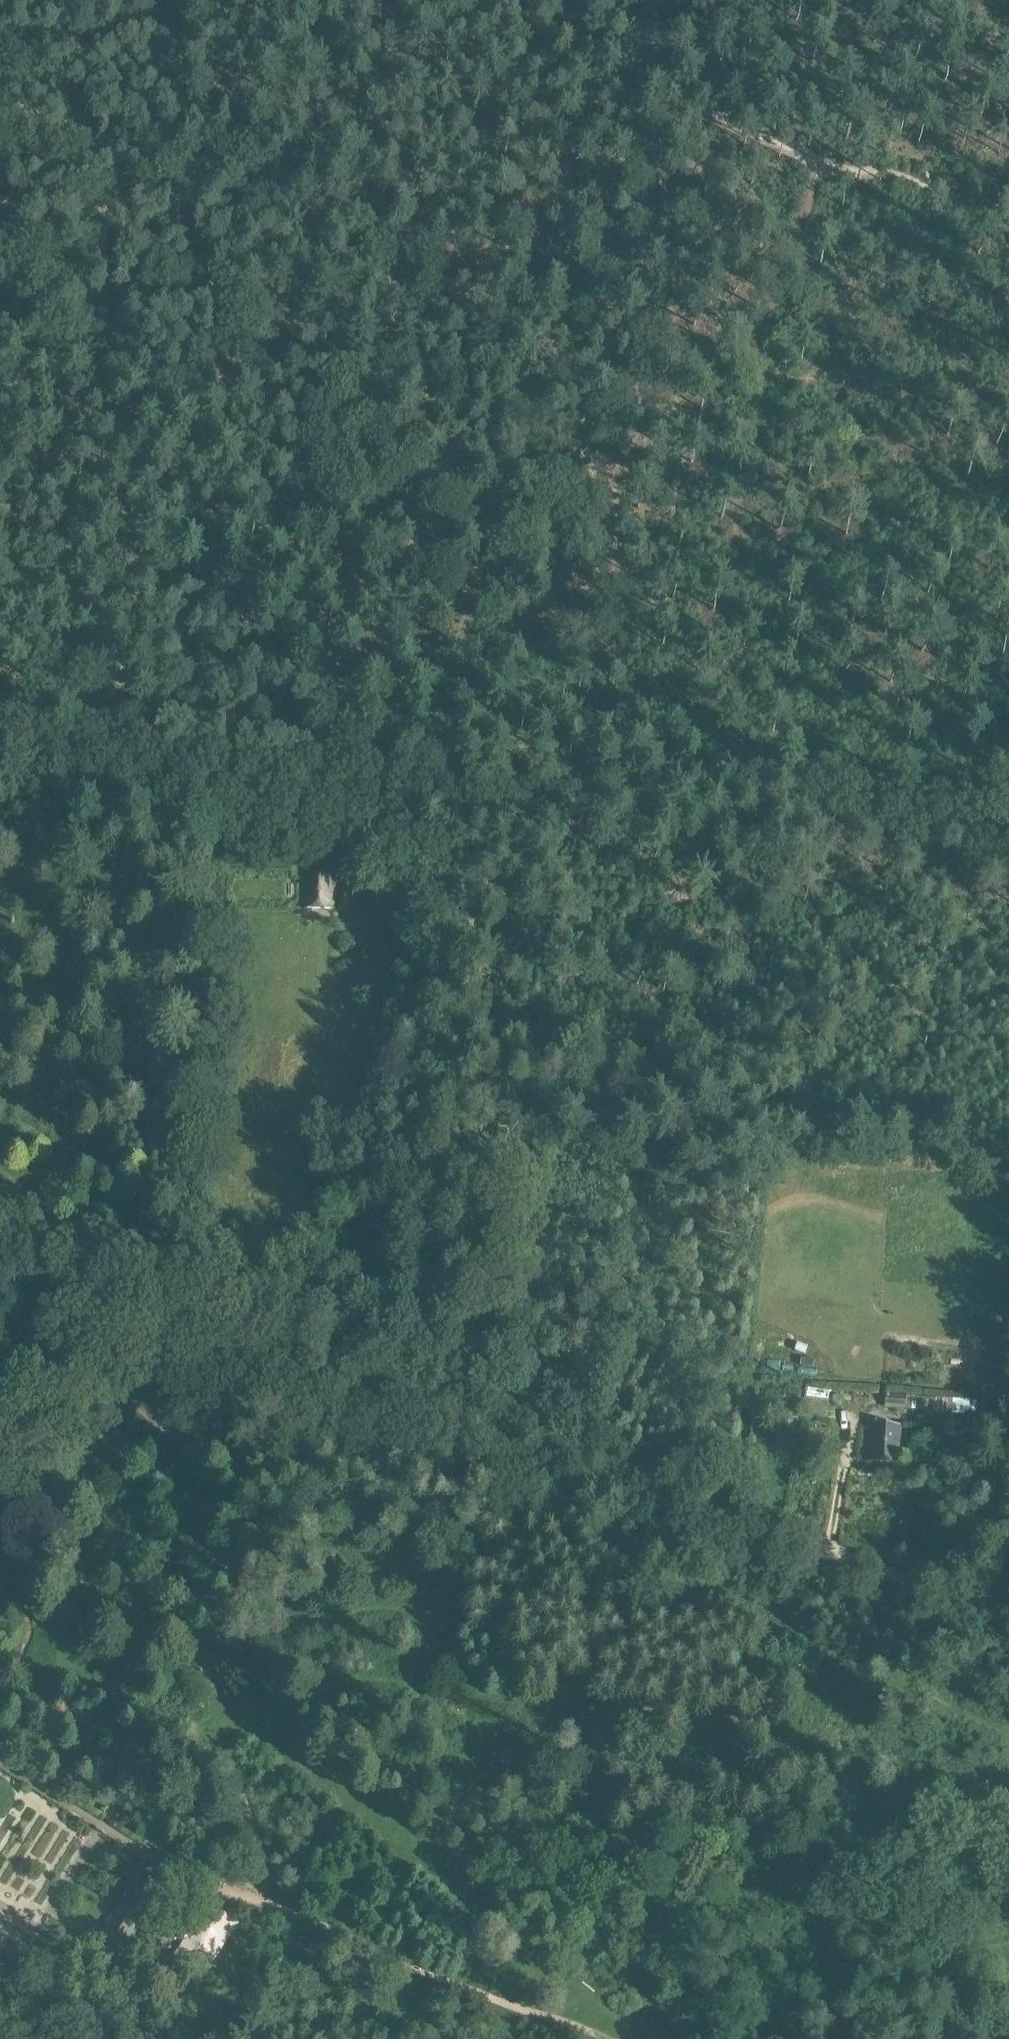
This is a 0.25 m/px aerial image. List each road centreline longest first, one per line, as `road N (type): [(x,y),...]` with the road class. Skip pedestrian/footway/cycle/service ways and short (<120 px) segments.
road 1 (track): [(822,162),(752,333),(666,350),(288,163),(181,95),(167,64),(181,0)]
road 2 (track): [(191,1657),(246,1686),(282,1648),(341,1612),(466,1611),(755,1640),(1008,1726)]
road 3 (track): [(1008,1987),(864,1814),(748,1714),(351,1682),(327,1690),(284,1730)]
road 4 (track): [(635,2038),(284,1730),(246,1686),(228,1715),(227,1744),(260,1904)]
road 5 (track): [(607,2038),(260,1904),(180,1866),(0,1757)]
road 6 (track): [(494,794),(0,454)]
road 7 (track): [(288,163),(192,397),(189,448),(142,551),(50,689)]
road 8 (track): [(1008,1802),(864,1814),(715,1852),(519,1849),(459,1881)]
road 9 (track): [(1008,1617),(754,1533),(496,1435)]
road 10 (track): [(105,1315),(133,1228),(112,1095),(144,995),(134,943),(92,904),(0,871)]
road 11 (track): [(1008,830),(805,791),(515,809),(494,794)]
road 12 (track): [(421,1611),(501,1694),(581,1803),(654,1986),(656,2038)]
road 13 (track): [(206,1349),(214,915)]
road 14 (track): [(496,1435),(105,1315)]
road 15 (track): [(822,162),(455,0)]
road 16 (track): [(1008,1981),(743,2038)]
road 17 (track): [(188,414),(0,273)]
road 18 (track): [(446,1870),(488,1819),(501,1694)]
road 19 (track): [(1008,173),(822,162)]
road 20 (track): [(425,1852),(371,1878),(260,1904)]
road 21 (track): [(830,1558),(852,1412)]

